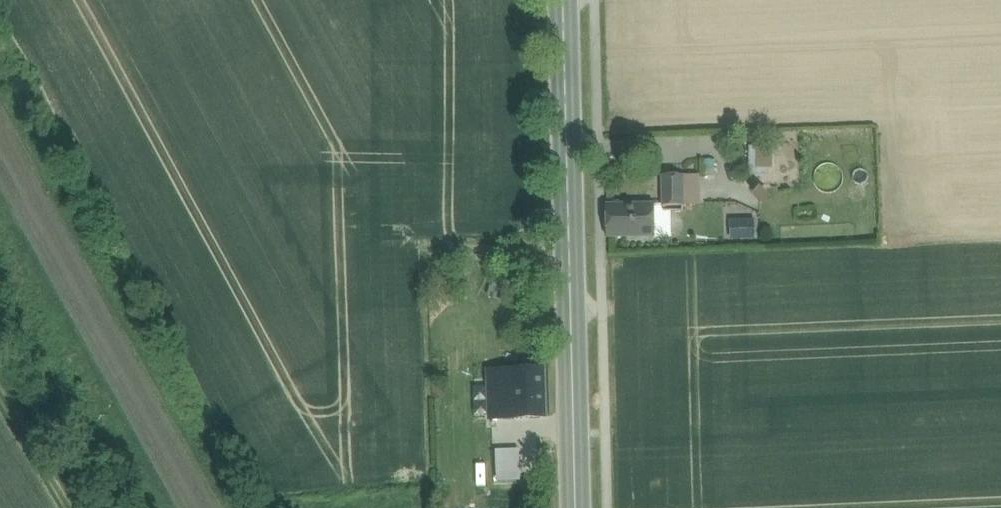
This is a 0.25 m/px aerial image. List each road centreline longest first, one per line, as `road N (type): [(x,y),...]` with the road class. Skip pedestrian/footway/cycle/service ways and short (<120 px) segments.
road 1 (secondary): [(563,0),(576,507)]

